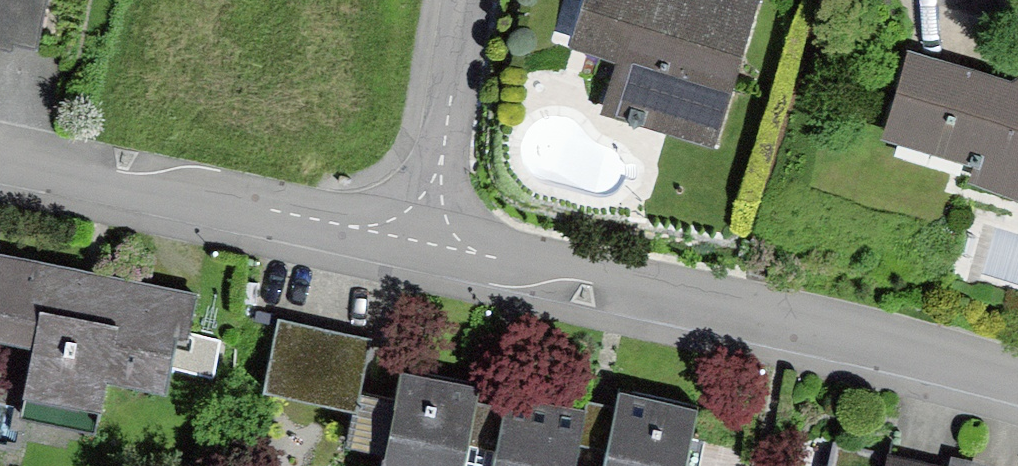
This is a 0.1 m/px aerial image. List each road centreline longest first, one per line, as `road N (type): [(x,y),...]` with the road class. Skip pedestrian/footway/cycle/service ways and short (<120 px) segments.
road 1 (residential): [(423,235),(1017,375)]
road 2 (residential): [(0,156),(423,235)]
road 3 (residential): [(459,0),(423,235)]

